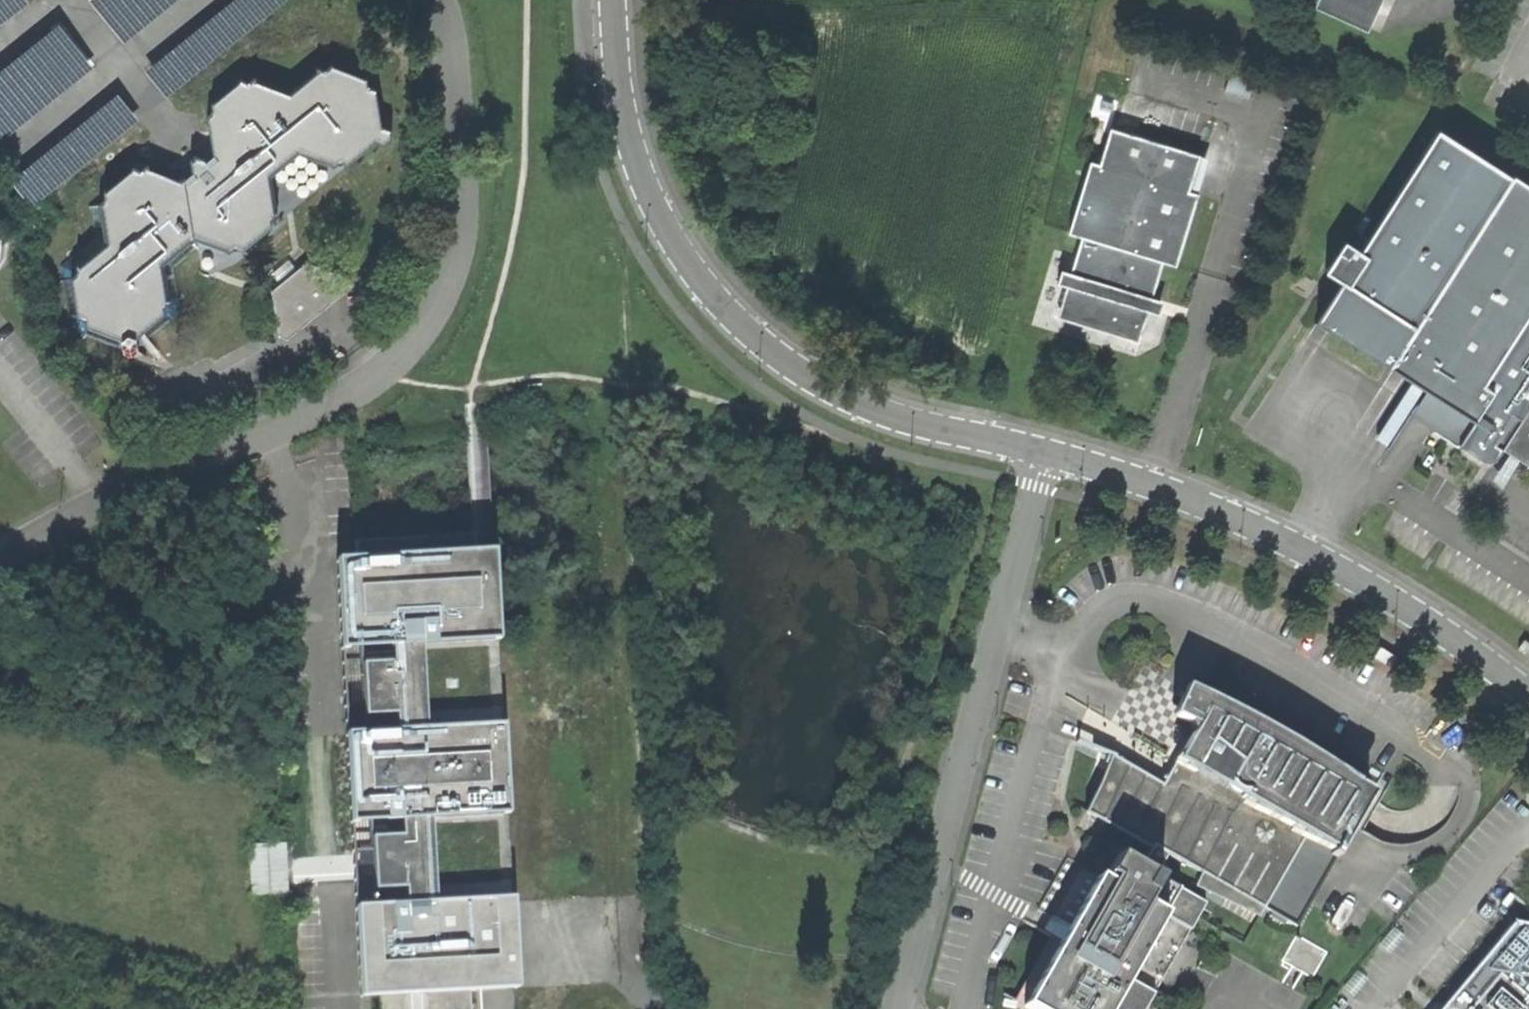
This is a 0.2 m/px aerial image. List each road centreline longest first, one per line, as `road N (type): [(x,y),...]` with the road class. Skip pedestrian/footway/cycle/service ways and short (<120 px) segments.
road 1 (unclassified): [(439,0),(456,81),(463,225),(448,289),(409,351),(365,389),(316,416),(100,503),(0,558)]
road 2 (unclassified): [(613,0),(619,98),(638,169),(677,243),(717,295),(825,387),(883,411),(1045,452)]
road 3 (unclassified): [(900,1008),(1045,452)]
road 4 (unclassified): [(1045,452),(1230,516),(1423,625),(1528,707)]

